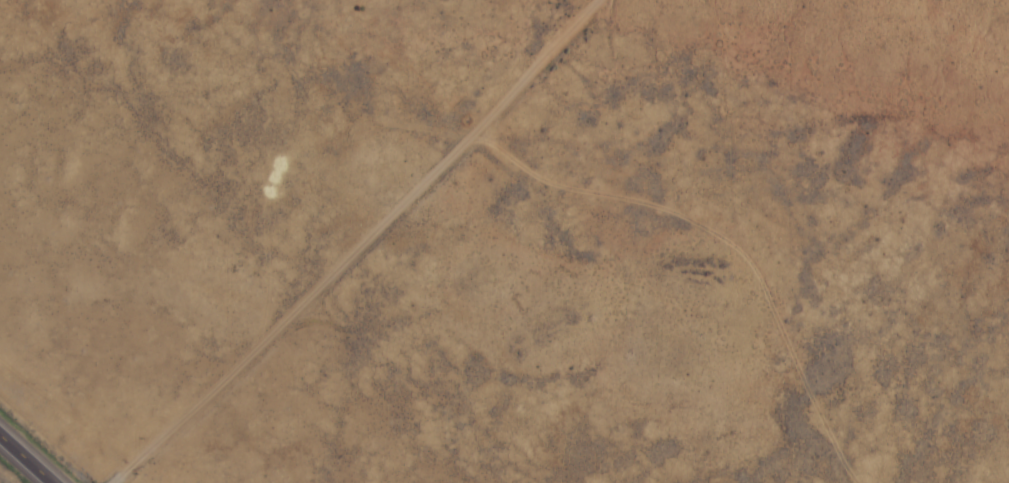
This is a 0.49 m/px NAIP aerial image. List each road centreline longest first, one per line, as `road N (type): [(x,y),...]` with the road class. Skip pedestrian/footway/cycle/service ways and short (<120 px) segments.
road 1 (track): [(116,482),(331,279),(601,0)]

